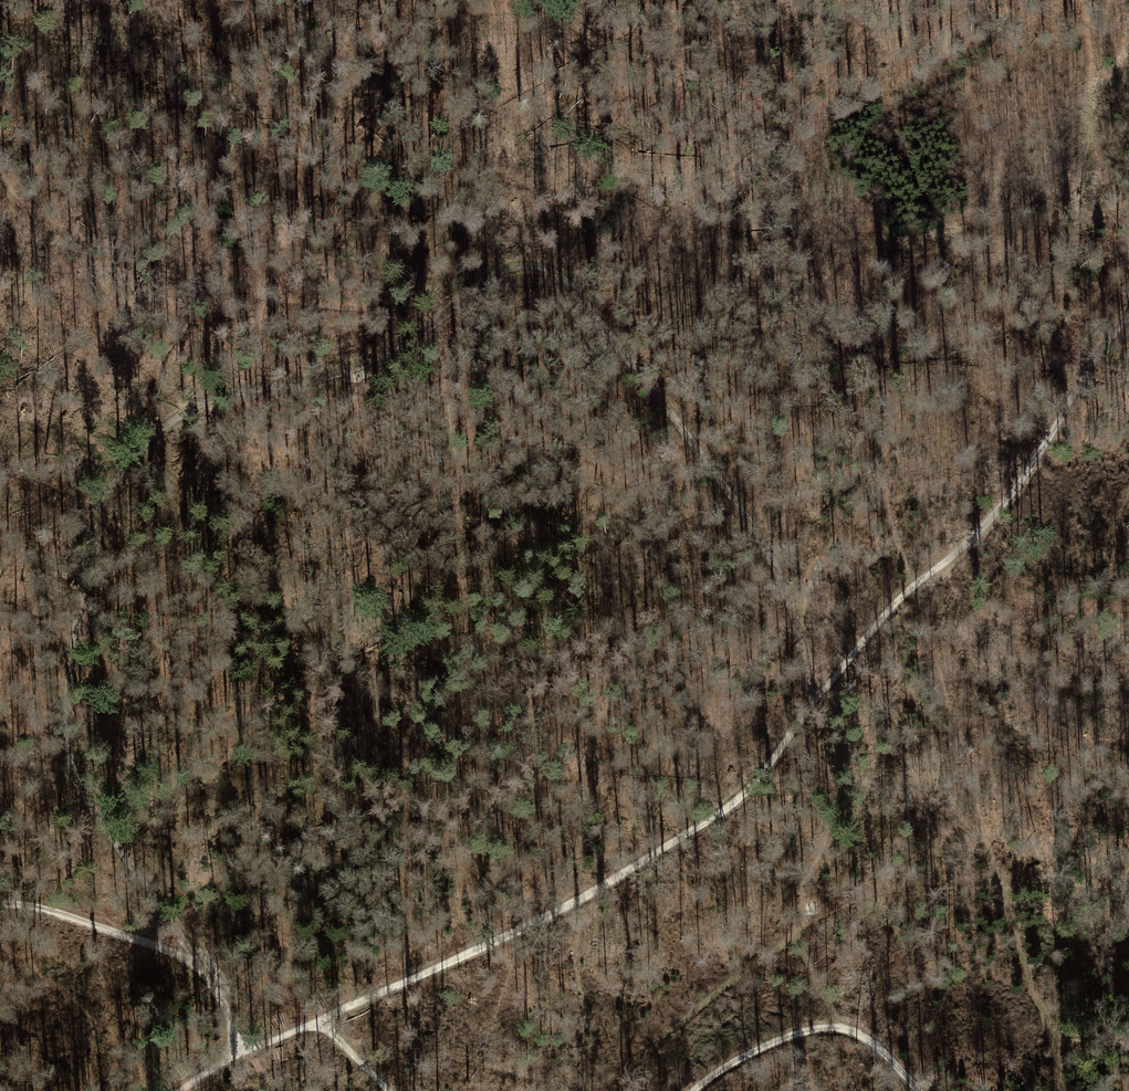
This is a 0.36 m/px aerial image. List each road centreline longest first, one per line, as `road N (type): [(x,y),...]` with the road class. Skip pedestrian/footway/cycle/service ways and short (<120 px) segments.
road 1 (track): [(806,712),(799,622),(766,544),(577,292),(552,271),(516,264),(439,319),(298,382),(219,393),(160,424),(113,477),(84,558),(66,735),(79,781),(232,1020),(243,1051)]
road 2 (track): [(1128,319),(1000,505),(917,579),(771,767),(727,810),(516,931),(243,1051)]
road 3 (track): [(439,319),(457,531),(425,633),(405,982)]
road 4 (track): [(700,1090),(804,1037),(847,1035),(900,1063),(923,1090)]
road 5 (track): [(191,958),(146,936),(0,901)]

